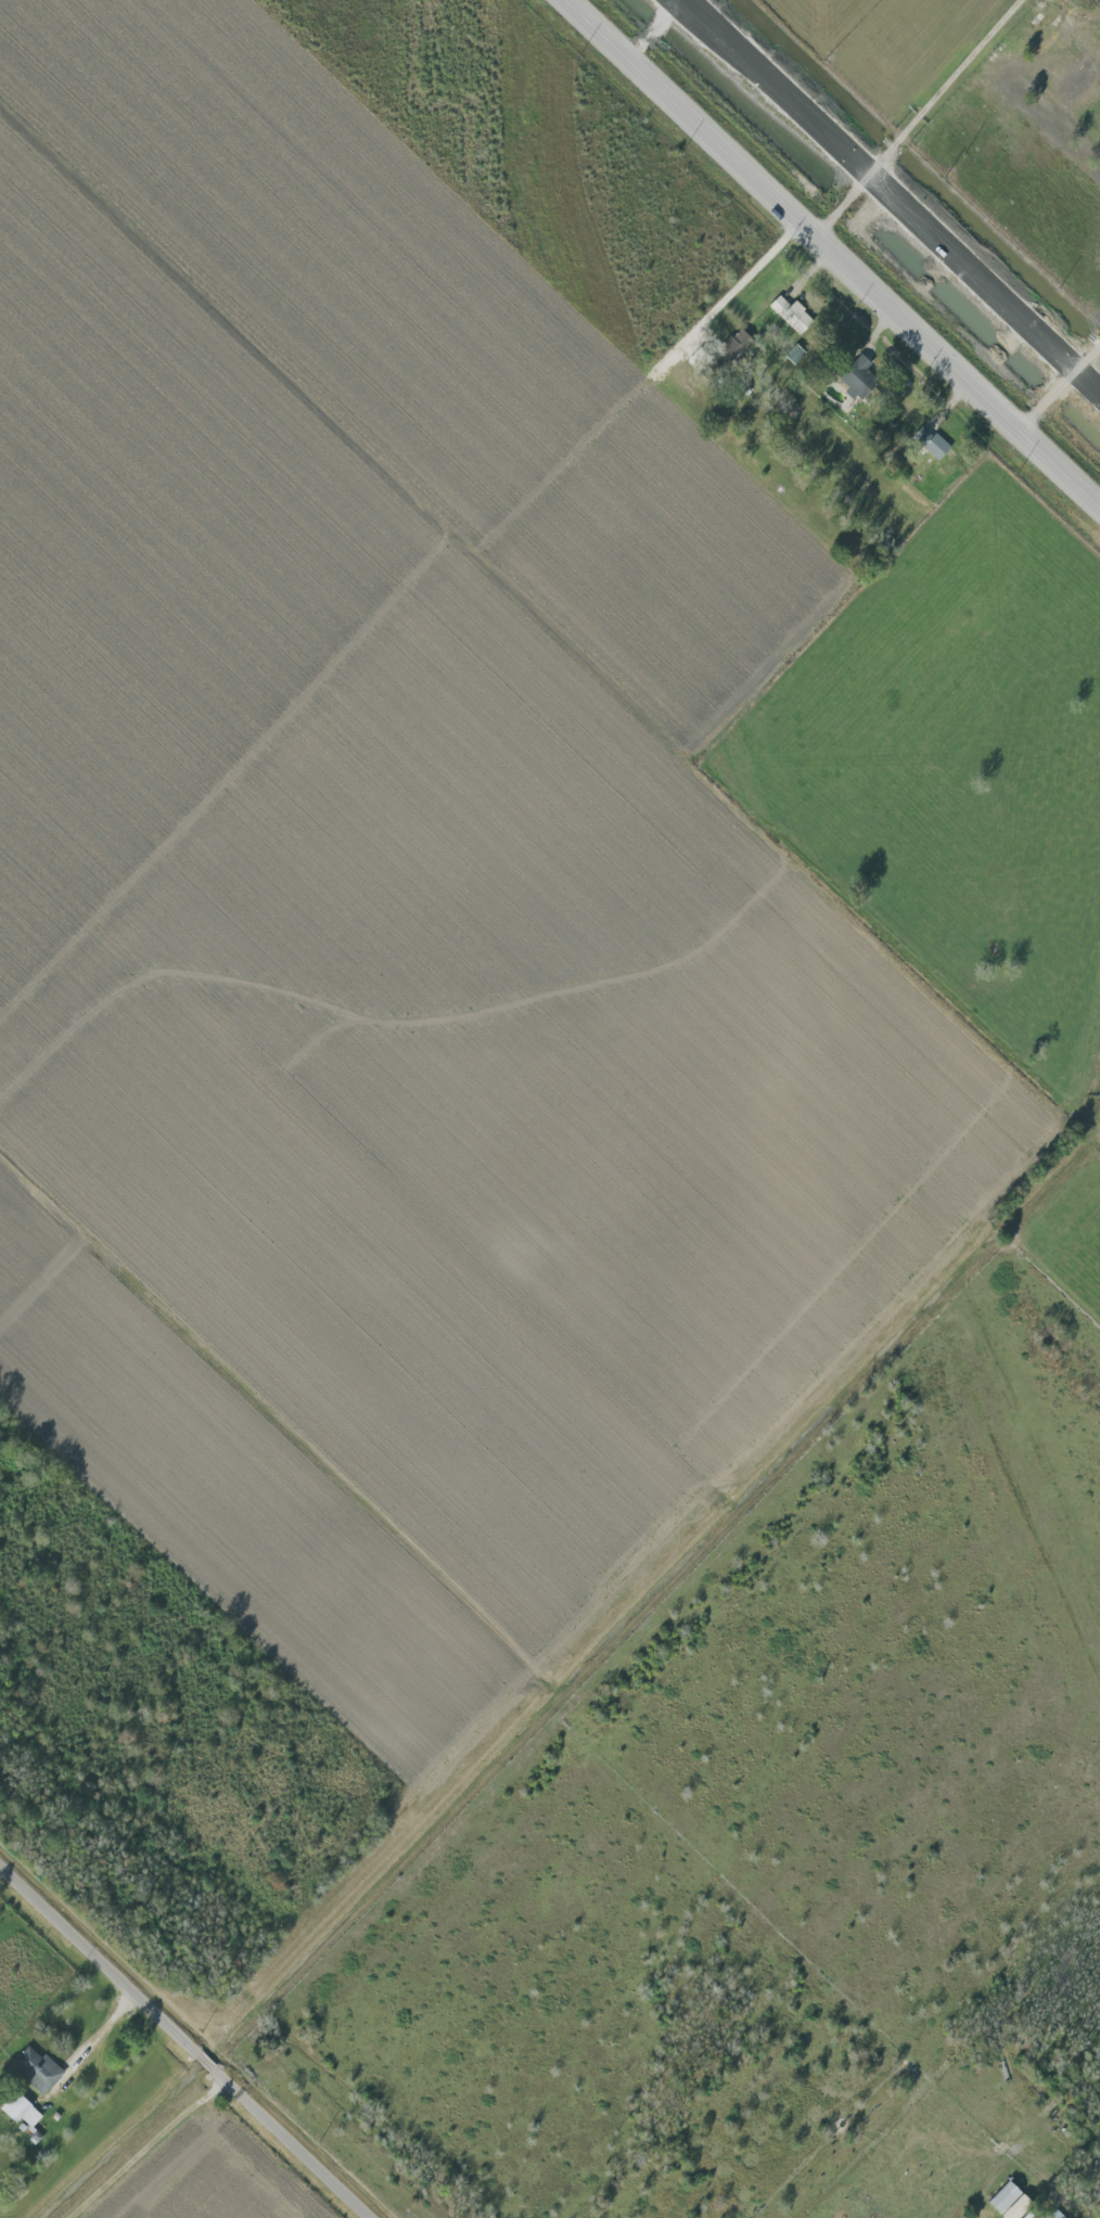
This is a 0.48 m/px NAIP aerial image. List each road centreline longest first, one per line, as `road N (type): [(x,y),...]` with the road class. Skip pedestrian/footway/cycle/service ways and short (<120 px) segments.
road 1 (primary): [(1099,518),(558,0)]
road 2 (residential): [(378,2217),(0,1859)]

